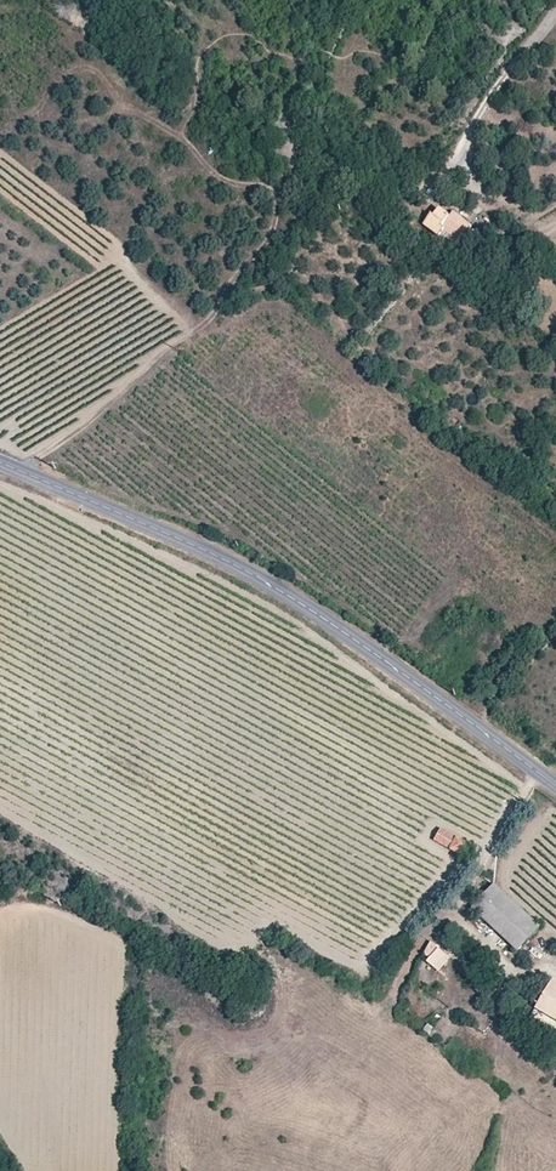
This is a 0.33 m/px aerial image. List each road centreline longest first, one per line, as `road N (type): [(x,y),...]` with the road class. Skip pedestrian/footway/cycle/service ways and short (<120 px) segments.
road 1 (tertiary): [(555,784),(291,596),(0,463)]

